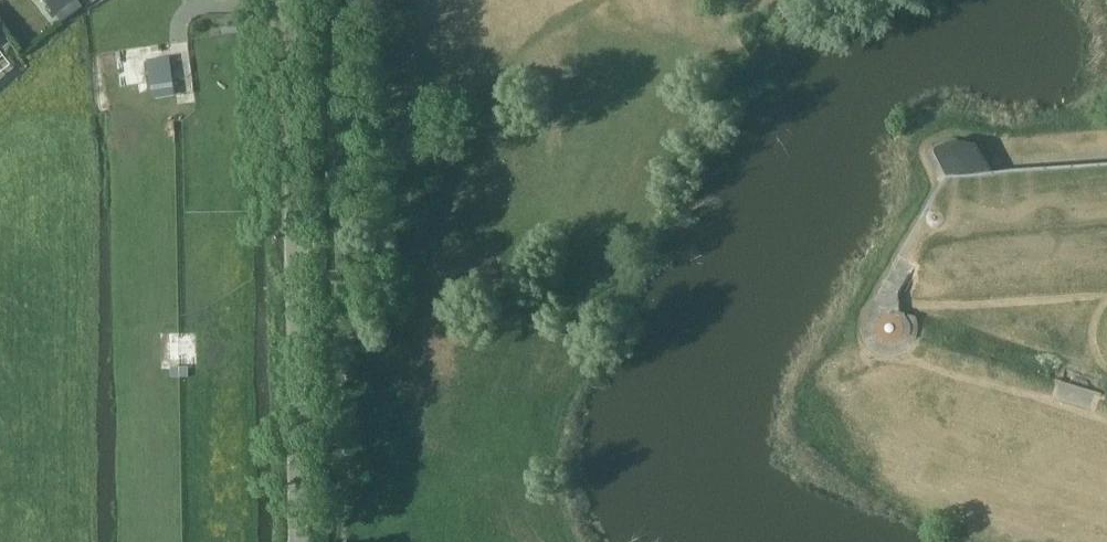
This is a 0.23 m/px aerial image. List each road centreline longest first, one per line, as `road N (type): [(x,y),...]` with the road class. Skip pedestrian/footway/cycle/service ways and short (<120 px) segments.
road 1 (unclassified): [(294,541),(290,0)]

